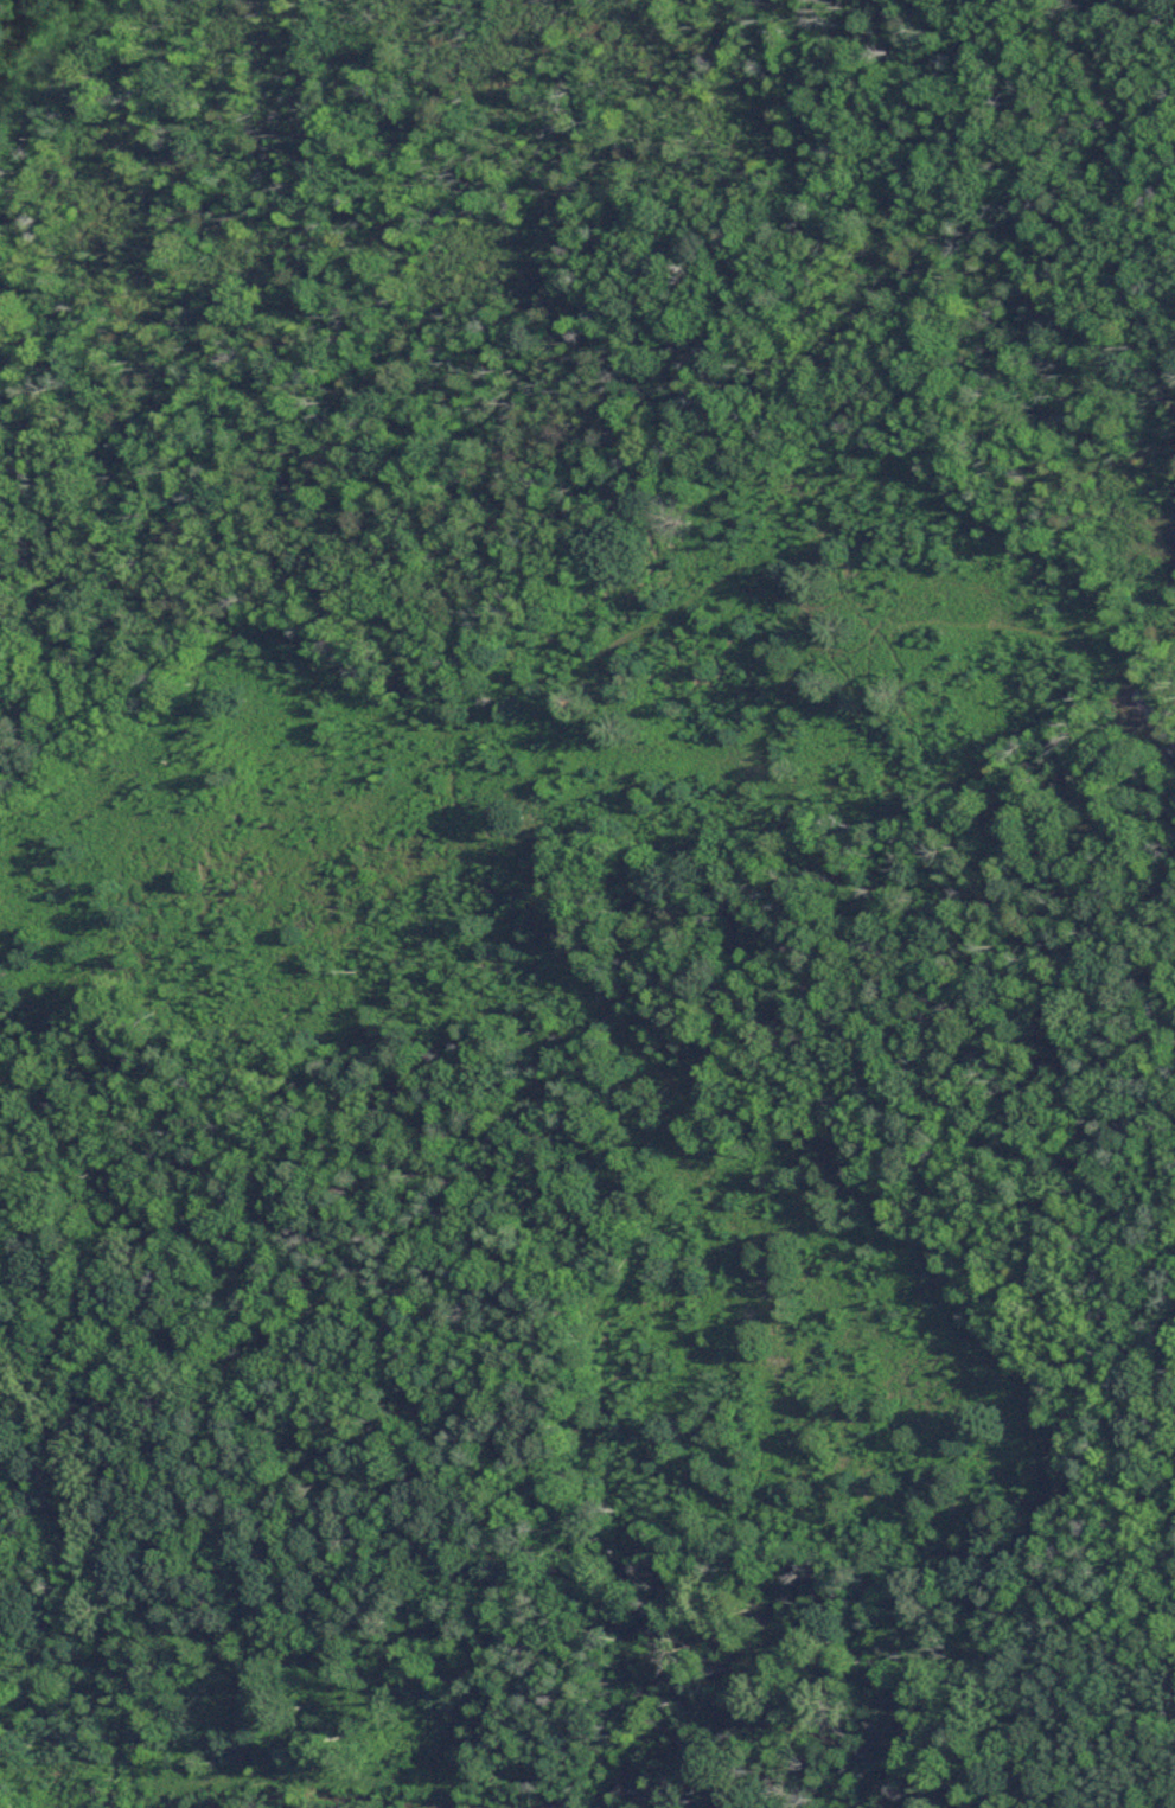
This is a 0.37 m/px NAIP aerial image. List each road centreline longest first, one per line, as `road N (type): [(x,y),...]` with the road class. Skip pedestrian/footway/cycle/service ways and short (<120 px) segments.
road 1 (track): [(1174,737),(1120,666),(1074,641),(1021,626),(906,624),(875,615),(815,556),(785,550),(758,557),(608,645),(516,721),(440,731),(351,709),(275,713),(218,741),(190,774),(140,771),(81,816),(0,846)]

